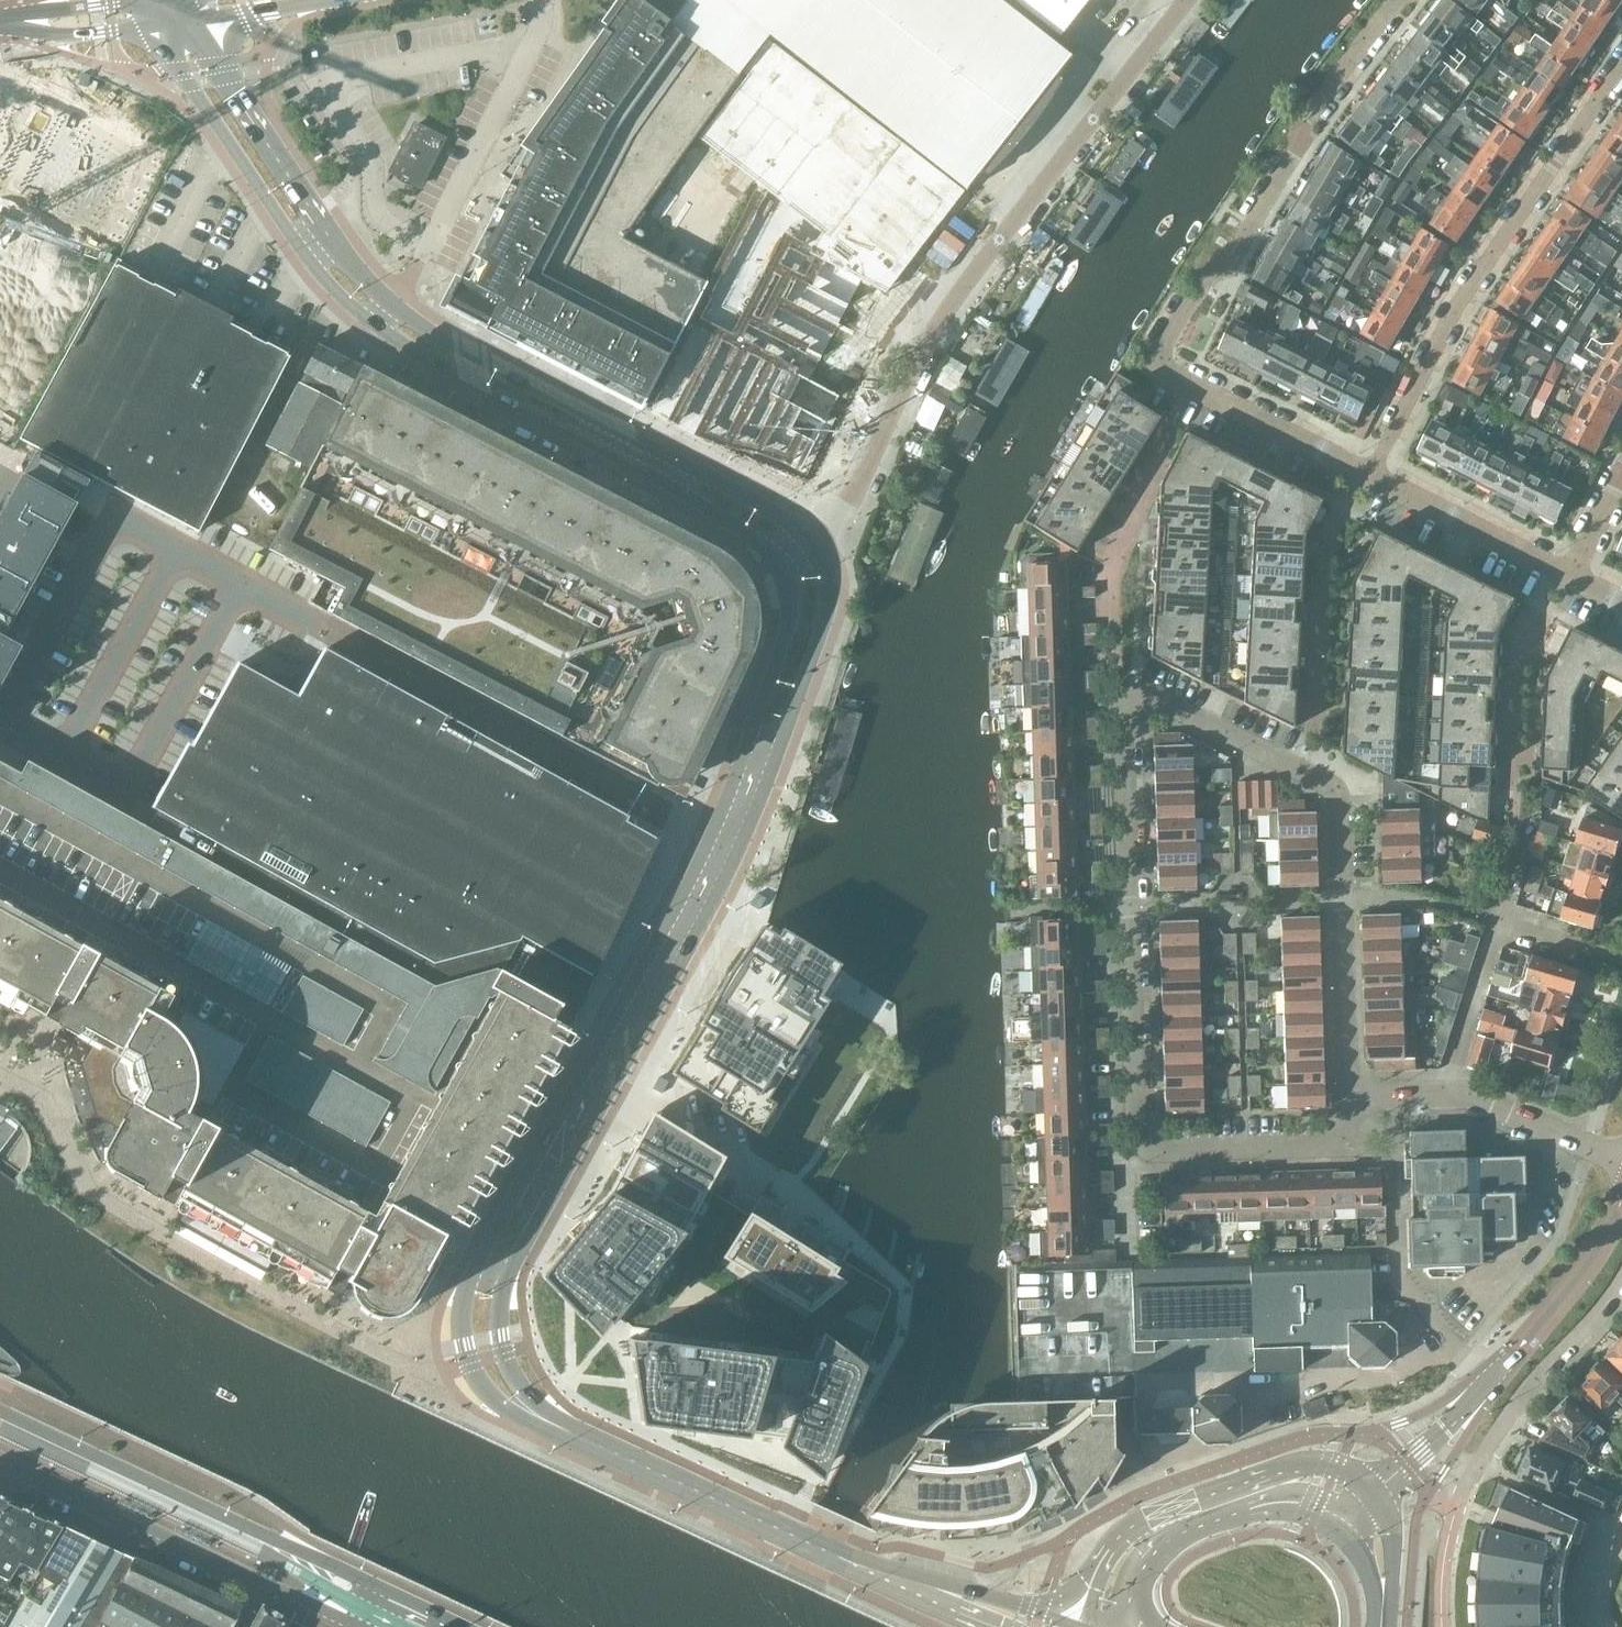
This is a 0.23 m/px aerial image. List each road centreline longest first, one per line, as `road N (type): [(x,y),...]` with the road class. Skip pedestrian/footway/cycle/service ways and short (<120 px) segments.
road 1 (secondary): [(1044,1626),(844,1564),(550,1424),(504,1390),(483,1351),(479,1303),(491,1273),(697,901),(754,774),(810,623),(811,586),(795,553)]
road 2 (secondary): [(795,553),(736,509),(418,339),(367,302),(308,238),(165,14)]
road 3 (residential): [(795,553),(827,532),(977,274),(1193,0)]
road 4 (residential): [(1372,477),(1452,311),(1621,63)]
road 5 (residential): [(1190,384),(1160,358),(1161,338),(1185,299),(1238,253),(1310,113),(1398,0)]
road 6 (residential): [(1143,1142),(1134,1109),(1121,687)]
road 7 (tertiary): [(378,1589),(0,1410)]
road 8 (residential): [(1348,1100),(1340,794),(1311,775)]
road 9 (tertiary): [(1363,1508),(1342,1489),(1317,1483),(1190,1514),(1130,1557),(1100,1626)]
road 10 (residential): [(1190,384),(1117,552),(1121,687)]
road 11 (residential): [(1311,775),(1324,546),(1352,490),(1372,477)]
road 12 (tertiary): [(0,1459),(267,1584)]
road 13 (residential): [(1434,1443),(1470,1474),(1519,1402),(1621,1283)]
road 14 (residential): [(432,250),(541,29),(536,0)]
road 15 (residential): [(1453,1096),(1519,839)]
road 16 (residential): [(1143,1142),(1157,1149),(1336,1146),(1345,1140),(1348,1100)]
road 17 (residential): [(1568,578),(1372,477)]
road 18 (residential): [(1516,777),(1526,641),(1549,592),(1568,578)]
road 19 (residential): [(1311,775),(1121,687)]
road 20 (residential): [(1372,477),(1190,384)]
road 21 (unclassified): [(1513,1356),(1587,1269),(1621,1204)]
road 22 (residential): [(1621,1157),(1476,1098),(1453,1096)]
road 23 (secondary): [(0,35),(165,14)]
road 24 (tertiary): [(1383,1626),(1384,1554),(1363,1508)]

